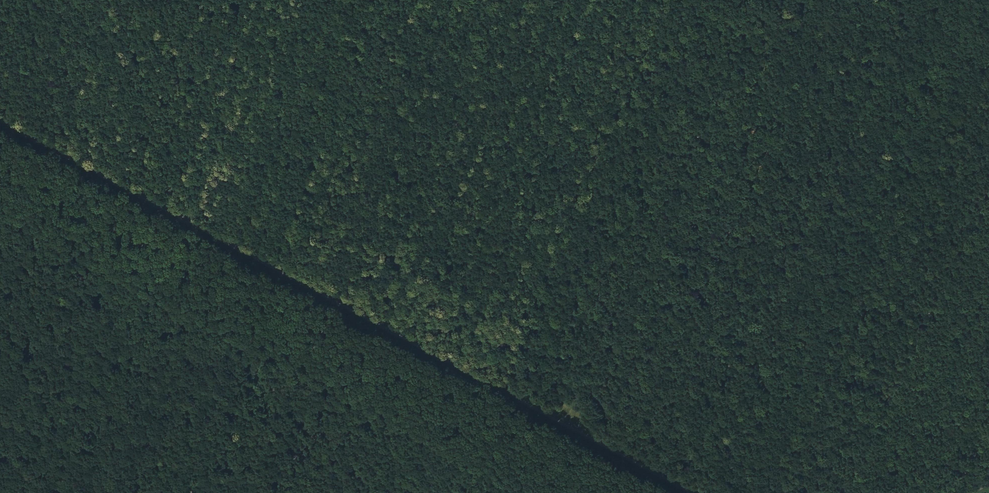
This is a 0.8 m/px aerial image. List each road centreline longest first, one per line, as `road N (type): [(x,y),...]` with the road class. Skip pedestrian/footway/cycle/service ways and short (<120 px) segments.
road 1 (track): [(0,120),(688,492)]
road 2 (track): [(988,196),(847,492)]

